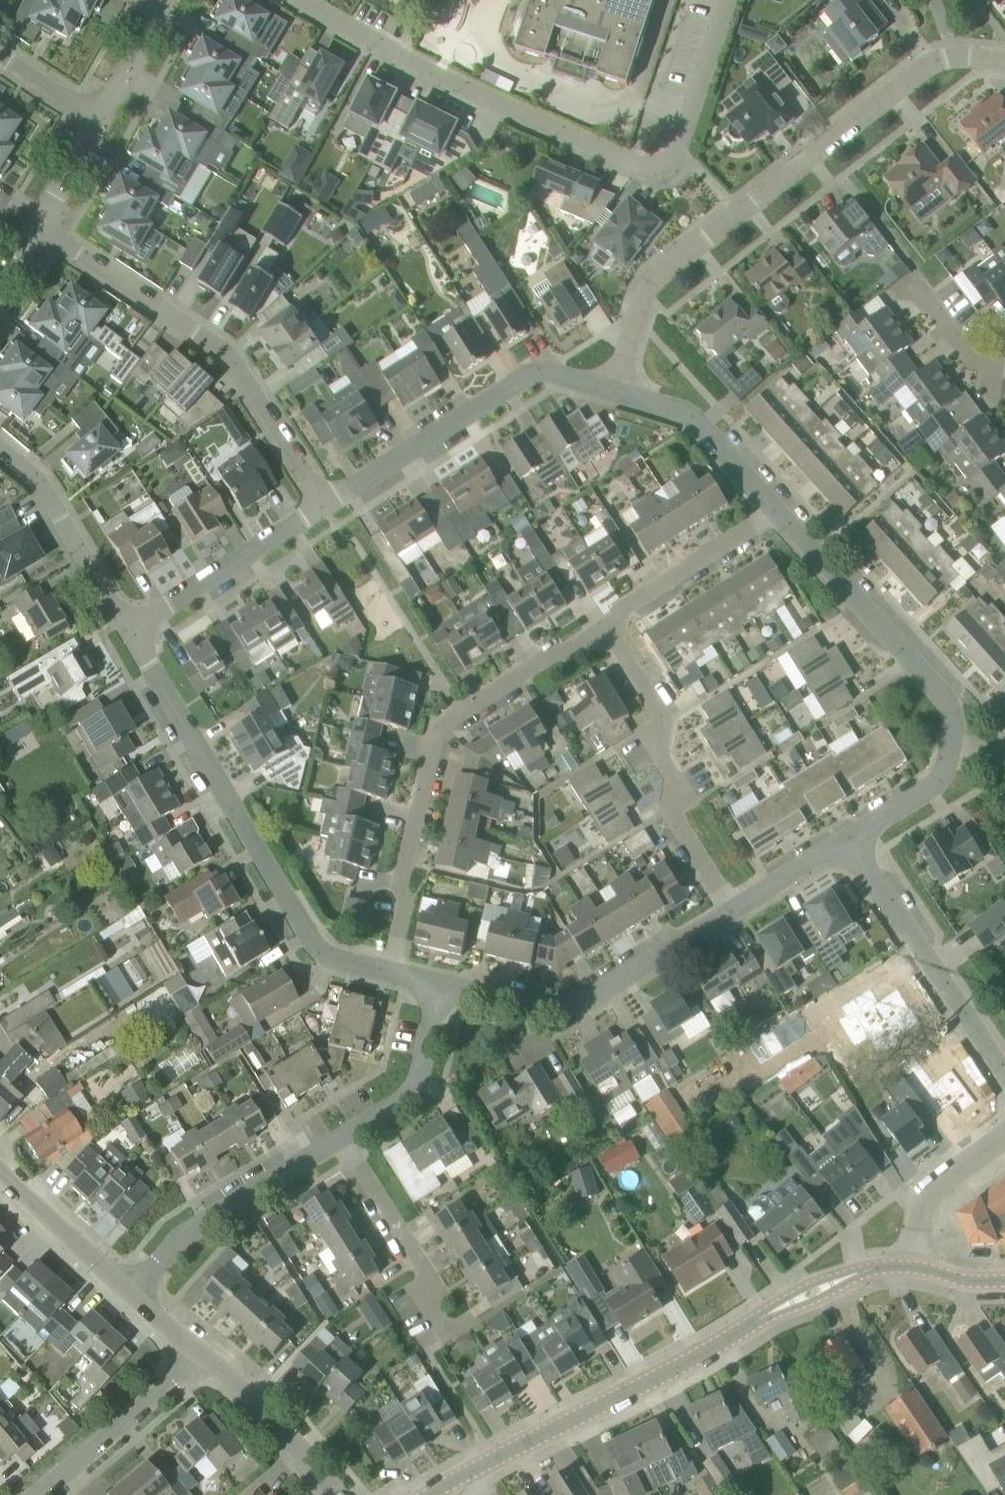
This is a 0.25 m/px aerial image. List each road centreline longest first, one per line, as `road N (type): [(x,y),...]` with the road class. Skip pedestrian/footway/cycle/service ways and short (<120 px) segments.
road 1 (residential): [(298,0),(419,70),(650,173),(680,159),(729,0)]
road 2 (residential): [(614,391),(656,276),(927,64),(1004,63)]
road 3 (residential): [(471,1472),(813,1293),(869,1271),(914,1267)]
road 4 (residential): [(383,974),(433,737),(460,712),(609,626)]
road 5 (residential): [(128,635),(317,950),(383,974)]
road 6 (residential): [(28,234),(208,342),(263,402),(328,504)]
road 7 (residential): [(328,504),(534,374),(614,391)]
road 8 (residential): [(439,987),(552,1009),(583,1003),(729,908)]
road 9 (residential): [(729,908),(674,811),(661,716),(609,626)]
road 10 (residential): [(951,751),(944,698),(777,516)]
road 11 (residential): [(1004,1073),(843,839)]
road 12 (residential): [(132,1302),(173,1244),(336,1140)]
road 13 (residential): [(466,1321),(444,1327),(425,1275),(336,1140)]
road 14 (residential): [(128,635),(328,504)]
road 15 (residential): [(0,451),(41,486),(128,635)]
road 16 (residential): [(34,1494),(201,1356)]
road 17 (residential): [(777,516),(694,423),(614,391)]
road 18 (residential): [(609,626),(625,608),(777,516)]
road 19 (residential): [(336,1140),(414,1088),(439,987)]
road 20 (residential): [(333,1494),(246,1391),(201,1356)]
road 21 (residential): [(132,1302),(0,1179)]
road 22 (residential): [(914,1267),(925,1212),(942,1183),(1004,1135)]
road 23 (residential): [(843,839),(933,787),(951,751)]
road 24 (residential): [(96,120),(172,0)]
road 25 (residential): [(729,908),(843,839)]
road 26 (residential): [(28,234),(96,120)]
road 27 (residential): [(1004,371),(985,370),(916,288)]

